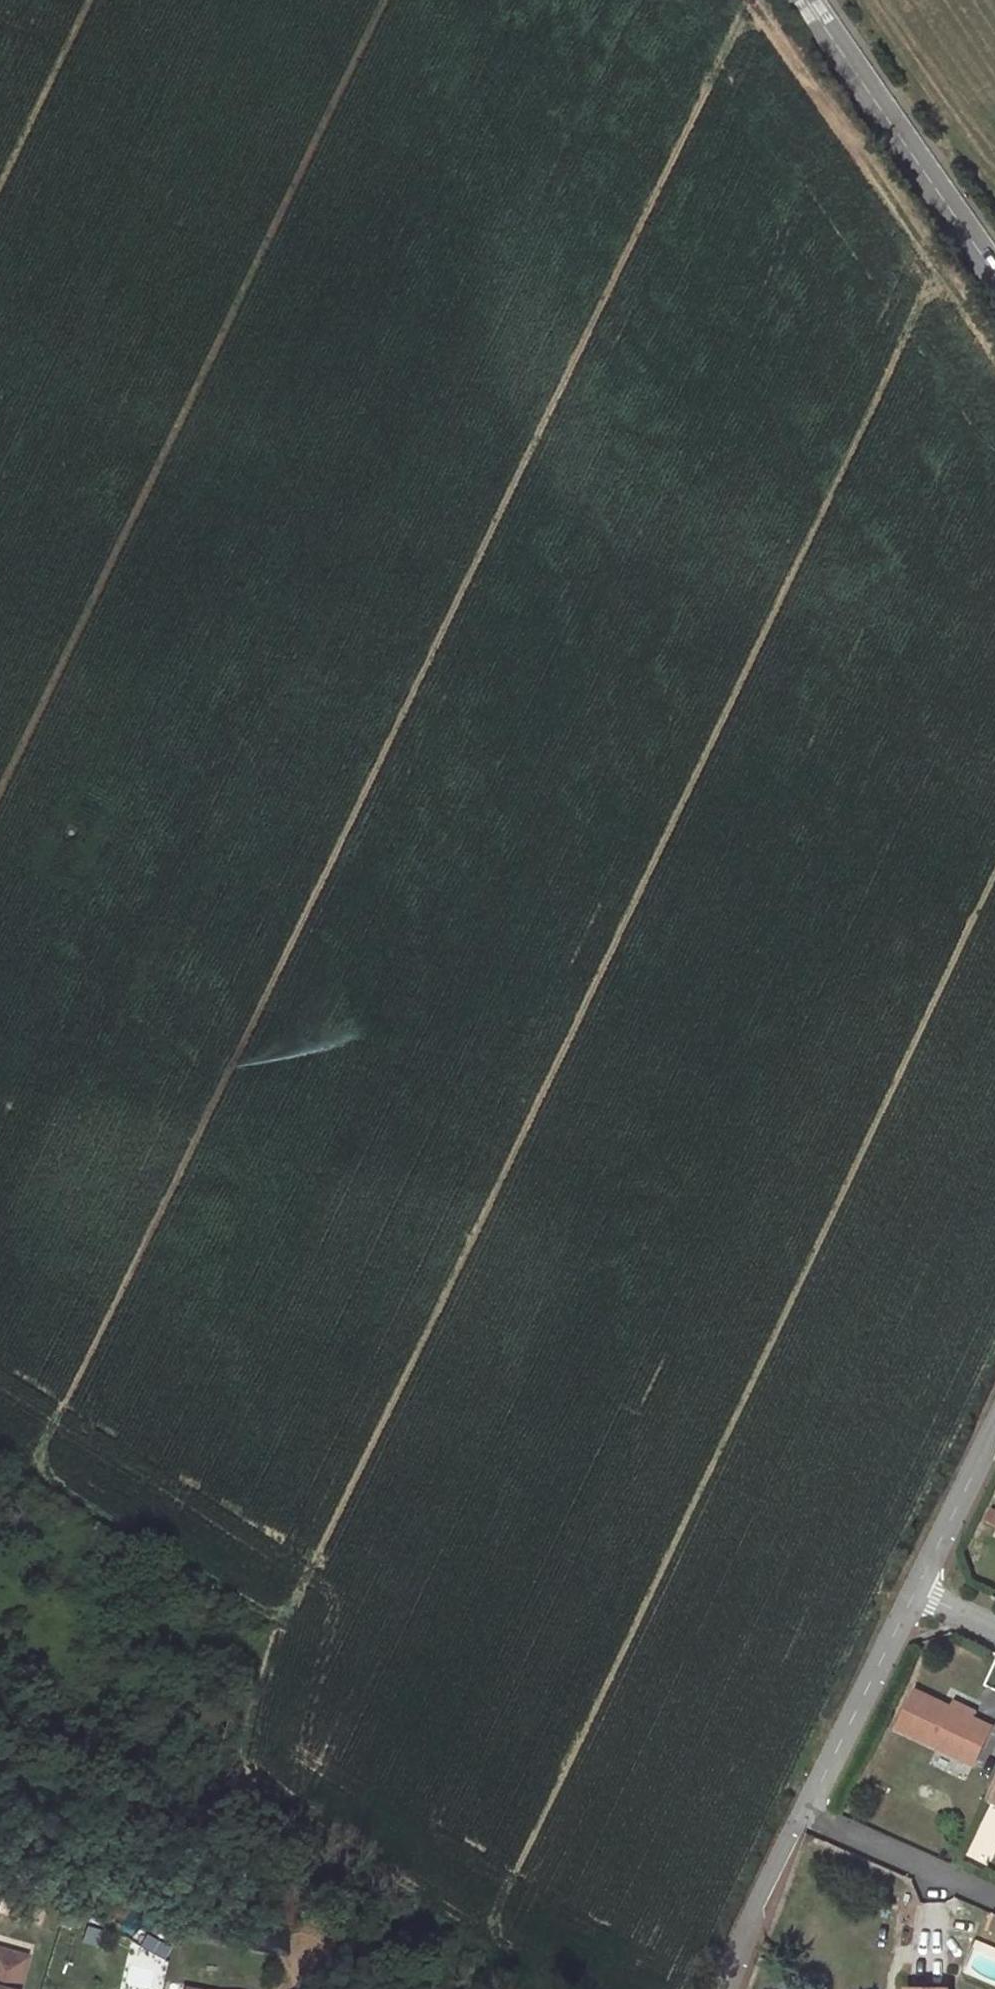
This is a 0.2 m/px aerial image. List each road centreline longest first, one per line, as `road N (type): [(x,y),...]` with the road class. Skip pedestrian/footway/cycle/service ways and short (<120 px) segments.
road 1 (unclassified): [(807,0),(994,273)]
road 2 (unclassified): [(914,1592),(804,1812)]
road 3 (residential): [(994,1897),(804,1812)]
road 4 (unclassified): [(804,1812),(722,1988)]
road 5 (unclassified): [(994,1426),(914,1592)]

